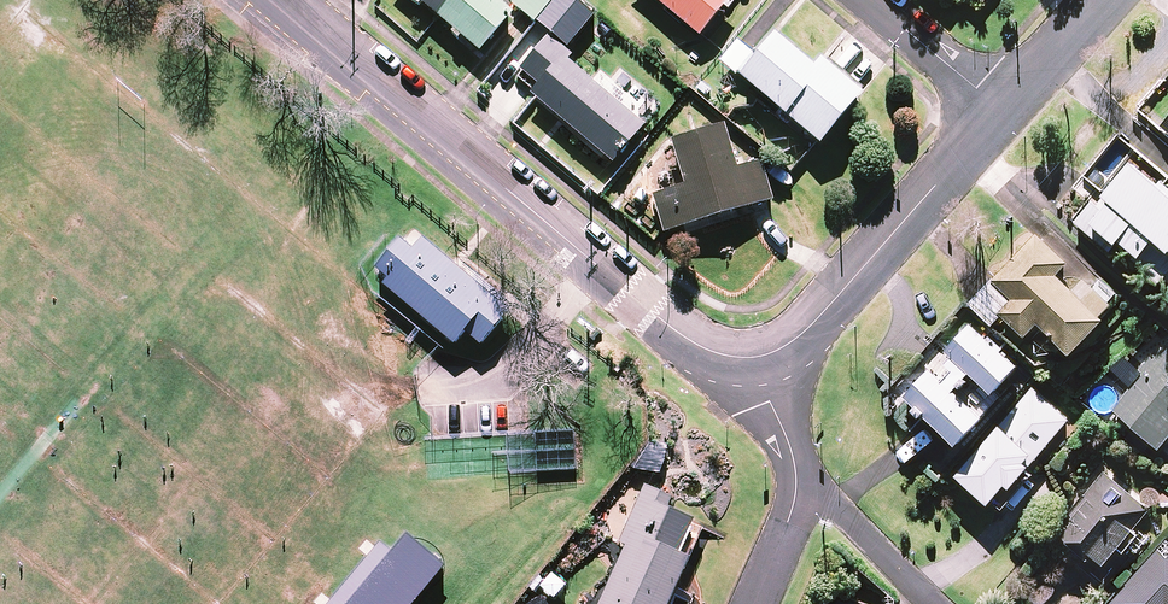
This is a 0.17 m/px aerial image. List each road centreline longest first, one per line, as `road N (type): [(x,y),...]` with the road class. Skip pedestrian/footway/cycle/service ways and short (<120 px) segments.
road 1 (residential): [(282,0),(686,336),(713,352),(756,358)]
road 2 (residential): [(1004,112),(819,318),(756,358)]
road 3 (residential): [(799,476),(937,603)]
road 4 (residential): [(871,0),(1004,112)]
road 5 (residential): [(1104,0),(1004,112)]
road 6 (residential): [(753,603),(790,519),(799,476)]
road 7 (residential): [(756,358),(799,476)]

